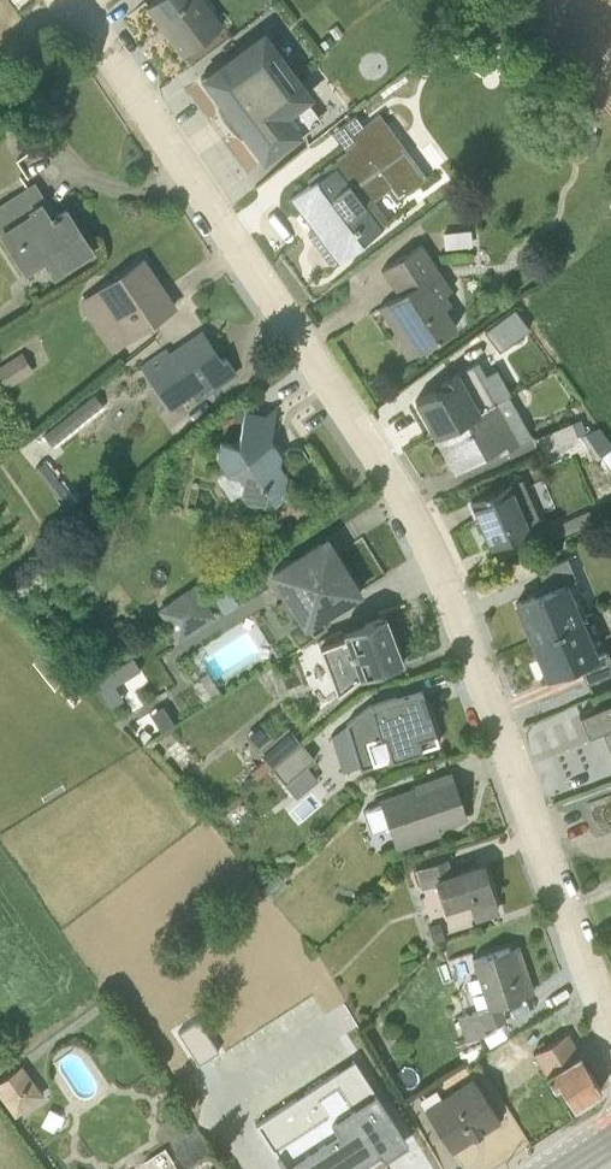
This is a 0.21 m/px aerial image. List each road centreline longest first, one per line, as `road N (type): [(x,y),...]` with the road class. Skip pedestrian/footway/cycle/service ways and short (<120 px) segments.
road 1 (residential): [(610,1035),(419,520),(72,0)]

